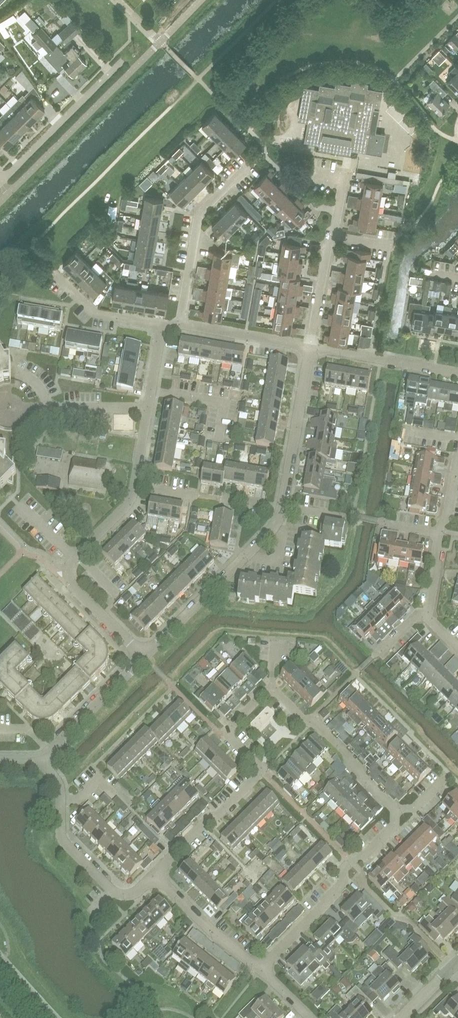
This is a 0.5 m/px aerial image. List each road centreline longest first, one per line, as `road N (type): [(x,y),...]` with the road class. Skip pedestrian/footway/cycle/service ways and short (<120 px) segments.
road 1 (residential): [(155,876),(262,771),(226,732),(271,690)]
road 2 (residential): [(143,657),(68,575),(134,484)]
road 3 (residential): [(260,970),(399,812)]
road 4 (residential): [(180,324),(199,215),(248,166)]
road 5 (residential): [(0,181),(120,63)]
road 6 (residential): [(280,506),(309,347)]
road 7 (residential): [(143,657),(250,550)]
road 8 (residential): [(457,371),(309,347)]
road 9 (residential): [(40,756),(143,657)]
road 10 (residential): [(260,970),(155,876)]
road 11 (residential): [(309,347),(180,324)]
road 12 (residential): [(309,722),(399,812)]
road 13 (residential): [(162,325),(91,310),(55,274)]

